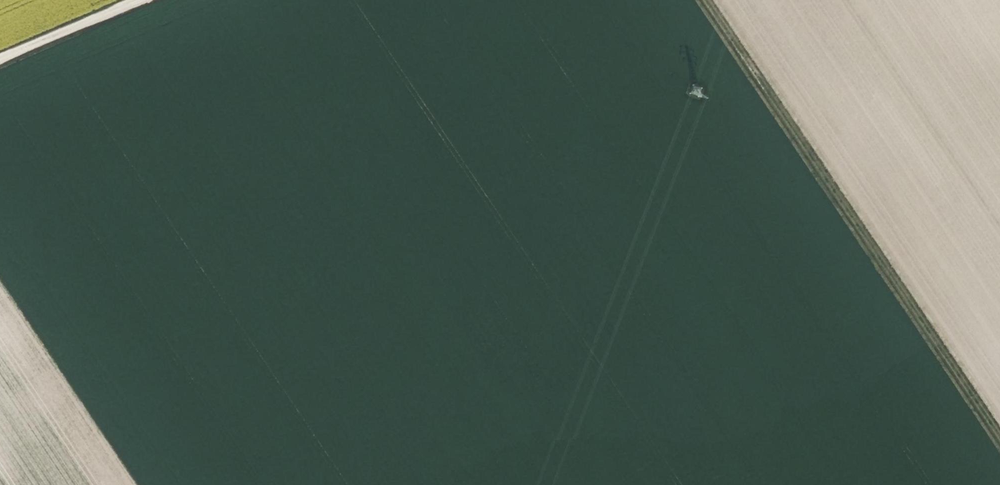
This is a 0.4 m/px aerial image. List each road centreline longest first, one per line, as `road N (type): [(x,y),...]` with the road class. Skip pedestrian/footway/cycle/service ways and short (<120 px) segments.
road 1 (track): [(705,0),(999,437)]
road 2 (track): [(0,60),(139,0)]

